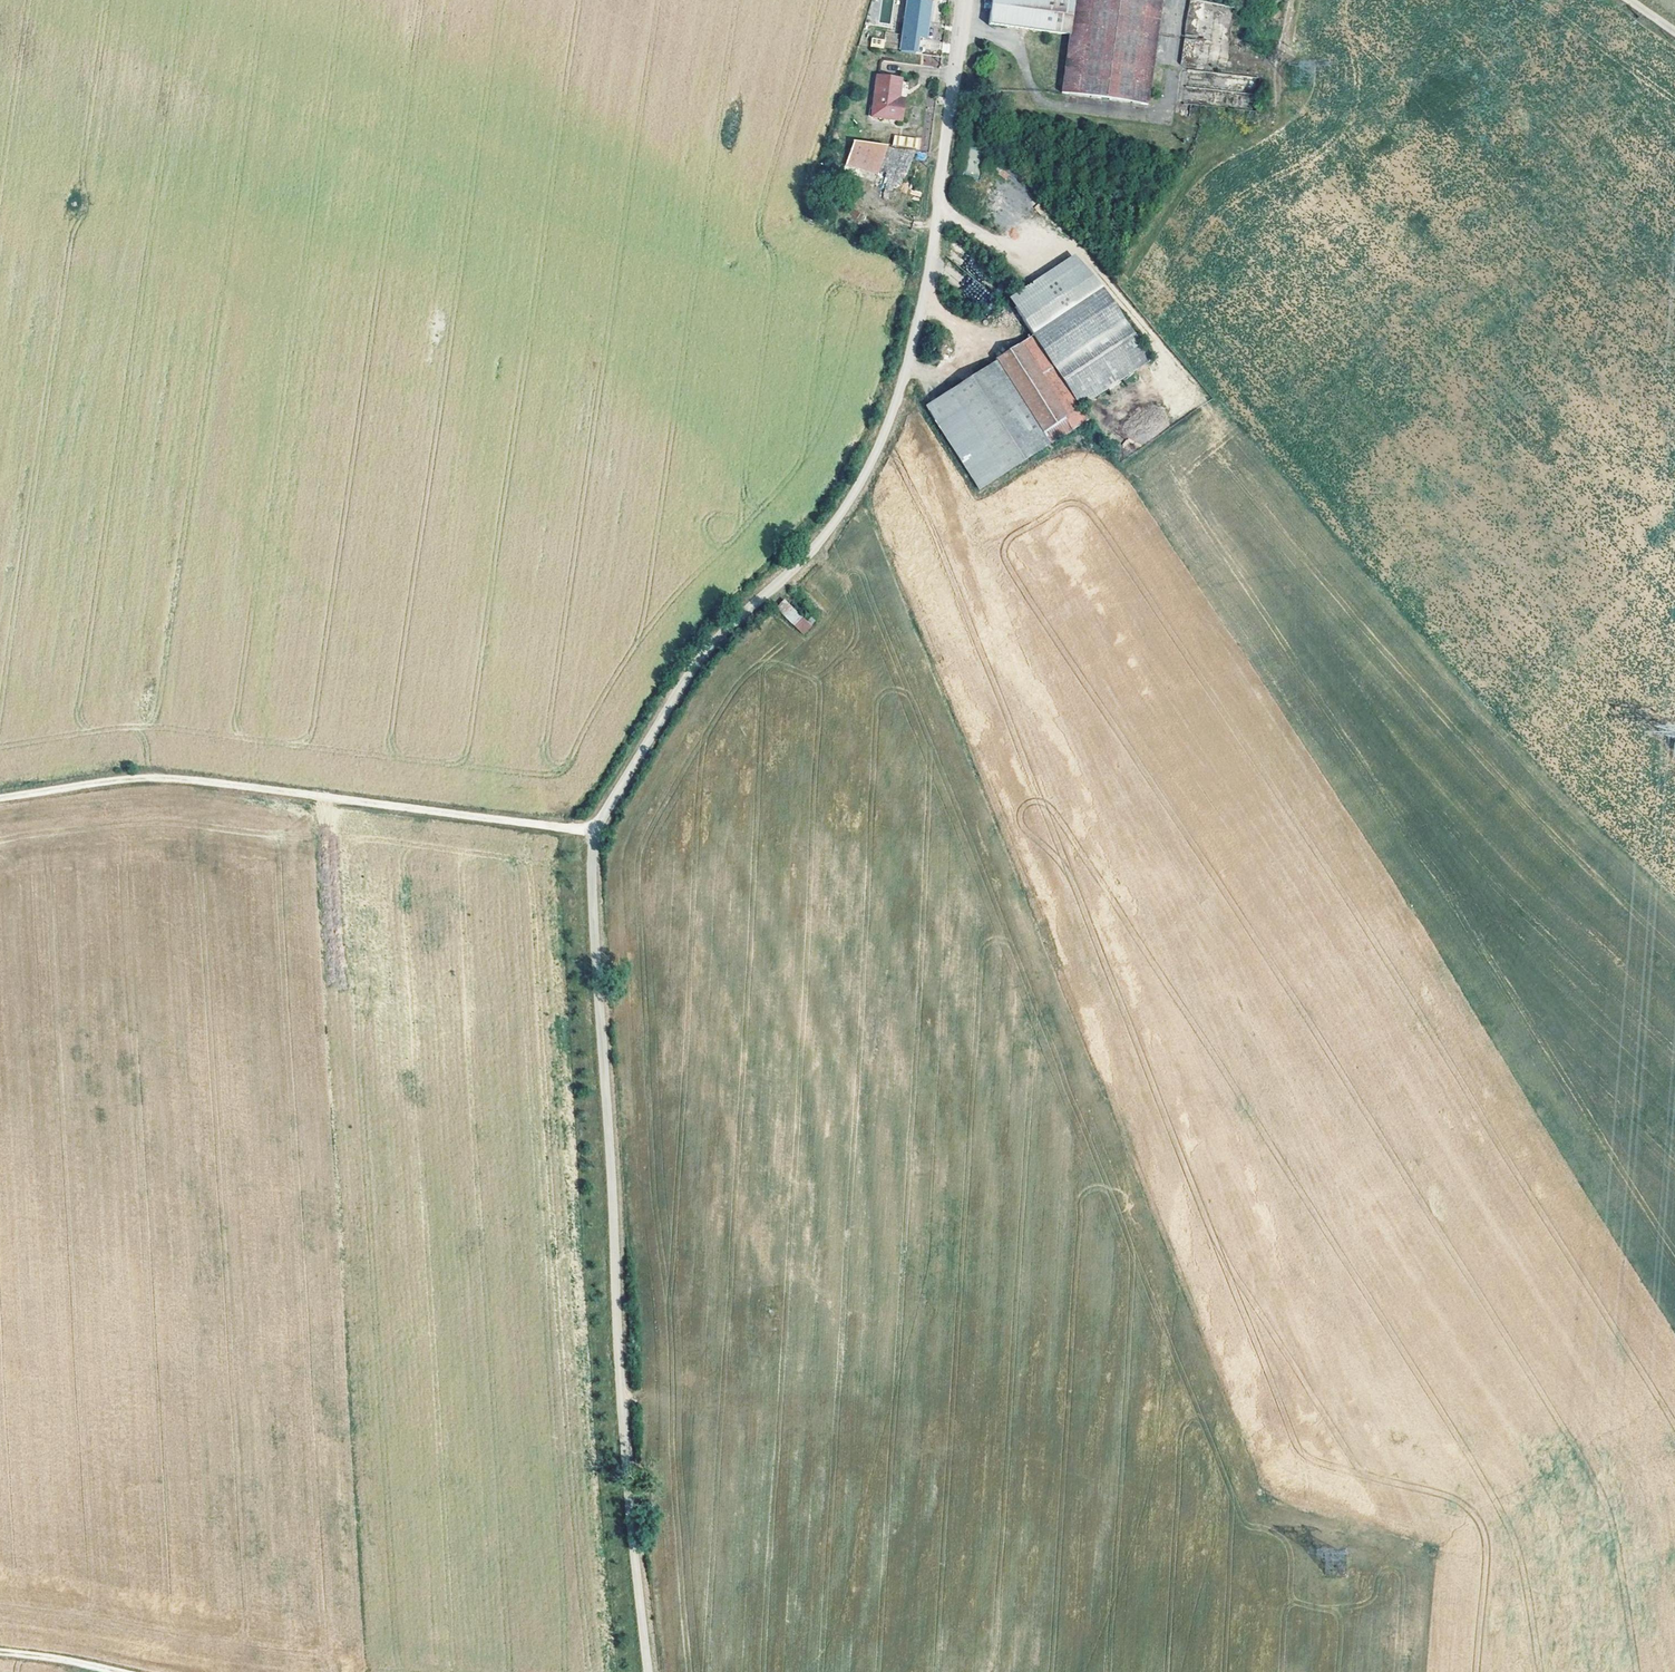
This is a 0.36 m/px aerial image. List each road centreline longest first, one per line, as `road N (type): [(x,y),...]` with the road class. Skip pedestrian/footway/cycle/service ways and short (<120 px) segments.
road 1 (unclassified): [(648,1671),(628,1495),(592,832),(704,652),(783,585),(835,527),(878,460),(910,377),(967,0)]
road 2 (track): [(0,799),(151,780),(592,832)]

